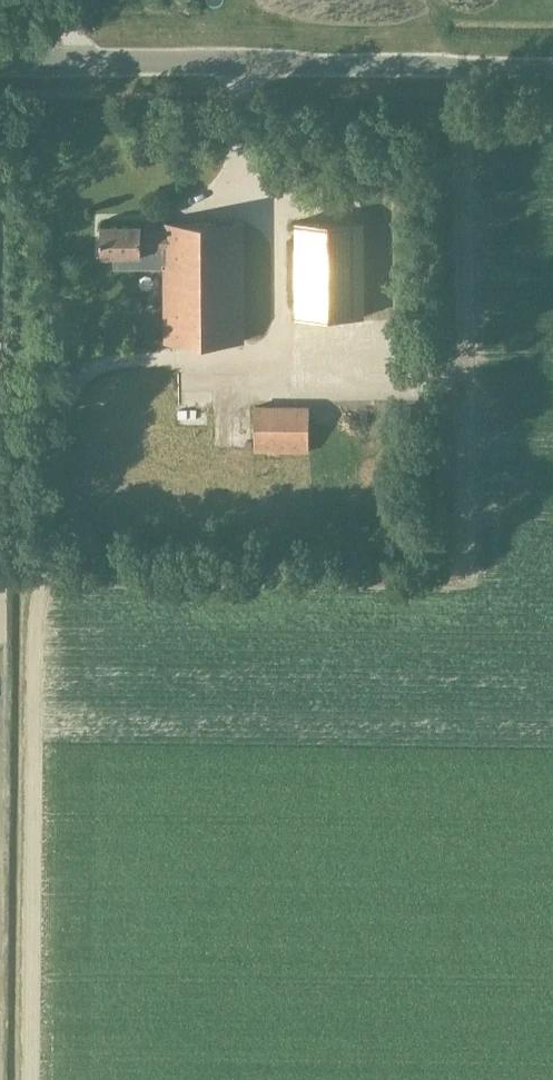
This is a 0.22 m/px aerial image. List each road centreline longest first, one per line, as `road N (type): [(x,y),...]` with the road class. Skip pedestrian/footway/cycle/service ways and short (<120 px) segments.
road 1 (unclassified): [(552,67),(0,61)]

